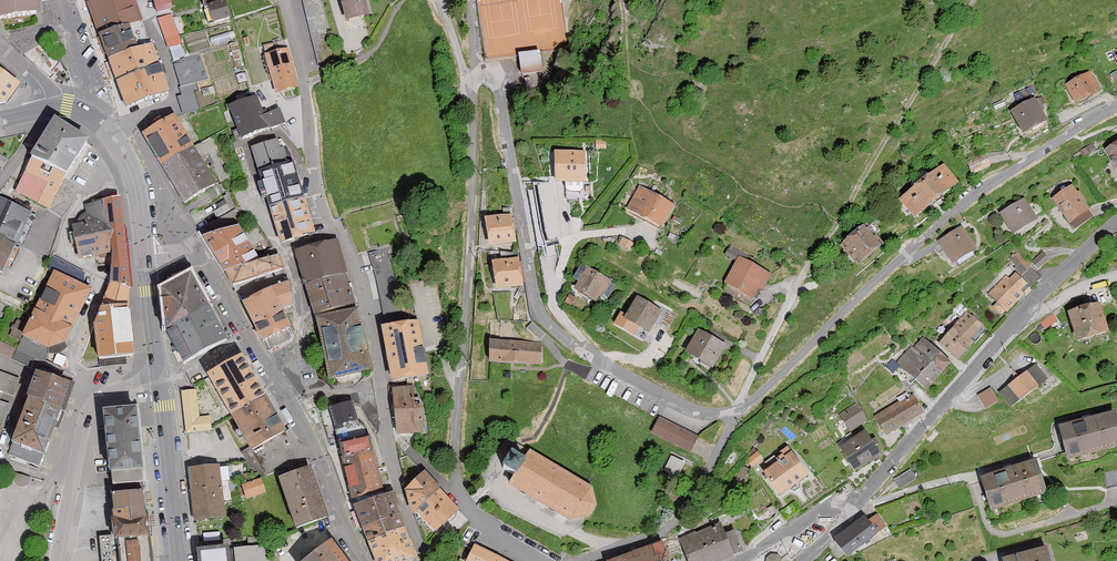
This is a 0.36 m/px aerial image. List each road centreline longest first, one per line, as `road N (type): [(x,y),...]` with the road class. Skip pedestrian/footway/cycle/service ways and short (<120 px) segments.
road 1 (unclassified): [(475,77),(498,88),(537,310),(549,328),(685,407),(734,413)]
road 2 (residential): [(283,0),(324,214),(370,310),(389,443)]
road 3 (residential): [(1116,108),(959,208),(774,380)]
road 4 (unclassified): [(457,478),(475,77)]
road 5 (residential): [(1027,312),(853,507)]
road 6 (residential): [(160,384),(104,398),(89,411),(57,560)]
road 7 (residential): [(584,560),(670,524),(734,413)]
road 8 (residential): [(284,389),(364,560)]
road 9 (secondary): [(179,560),(160,384)]
road 10 (secondary): [(145,256),(125,155),(82,113)]
road 11 (residential): [(145,256),(193,255),(253,343)]
road 12 (residential): [(284,389),(323,387),(356,397),(389,443)]
road 13 (secondary): [(160,384),(145,256)]
road 14 (residential): [(1116,224),(1027,312)]
road 15 (unclassified): [(457,478),(474,517),(541,560)]
road 16 (residential): [(389,443),(424,560)]

